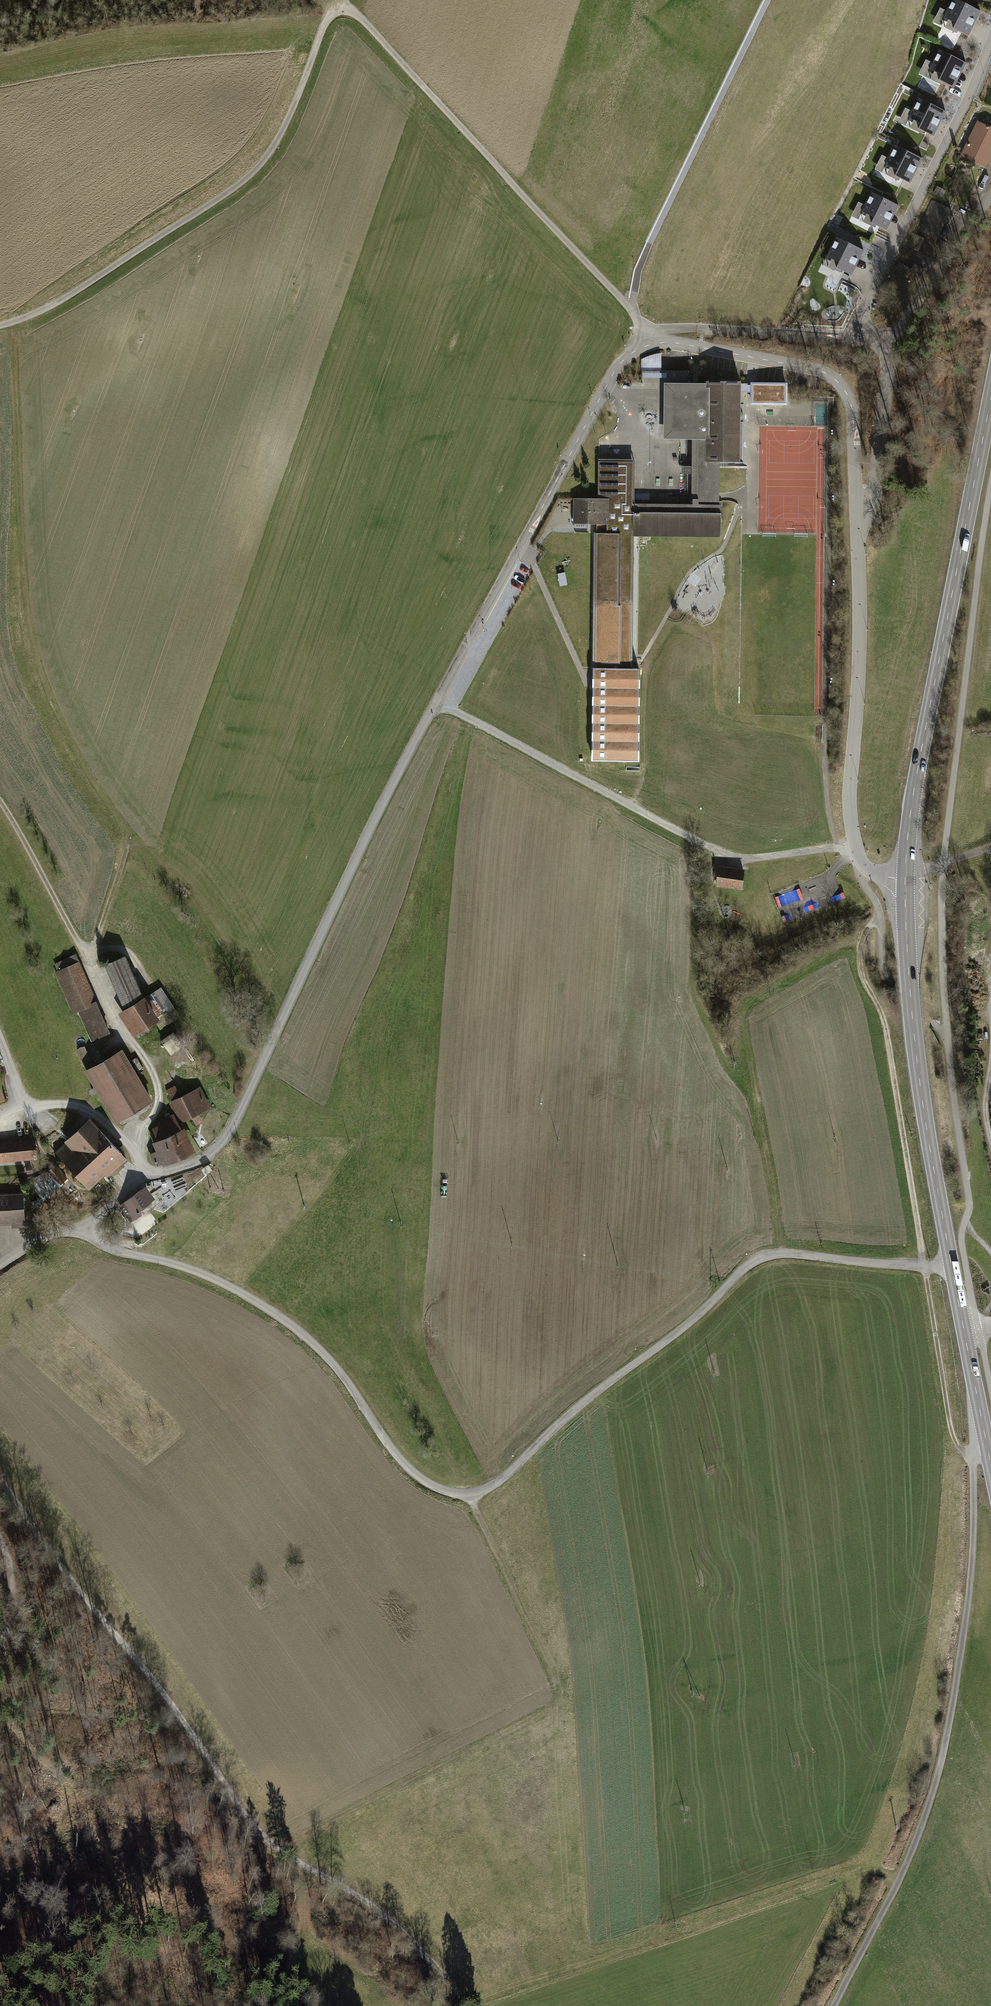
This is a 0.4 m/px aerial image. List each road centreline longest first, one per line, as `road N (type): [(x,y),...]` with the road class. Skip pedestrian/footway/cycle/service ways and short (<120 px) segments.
road 1 (residential): [(82,1236),(131,1182),(193,1169),(236,1126),(362,849),(630,355),(673,343),(837,381),(852,412),(860,508)]
road 2 (residential): [(952,1266),(767,1256),(504,1477),(470,1495),(435,1488),(402,1460),(340,1370),(284,1318),(222,1281),(82,1236)]
road 3 (track): [(648,345),(631,308),(364,22),(338,8),(279,140),(250,177),(61,301),(0,326)]
road 4 (track): [(0,1478),(248,1817),(382,1913),(466,2005)]
road 5 (track): [(88,969),(128,845),(43,674),(27,608),(12,323)]
road 6 (track): [(974,1455),(953,1442),(887,1034),(858,968),(864,934),(880,918),(861,879),(867,868)]
road 7 (unclassified): [(986,1441),(974,1455),(966,1620),(938,1768),(908,1865),(834,2005)]
road 8 (track): [(276,1844),(566,1700),(470,1495)]
road 9 (secondary): [(990,397),(905,878)]
road 10 (track): [(908,1865),(889,1862),(465,2005)]
road 11 (track): [(437,704),(712,849),(755,857),(857,848)]
road 12 (residential): [(860,508),(851,821),(867,868),(905,878)]
road 13 (track): [(0,802),(123,1041),(150,1069),(159,1111),(126,1140)]
road 14 (secondary): [(905,878),(914,1032),(952,1266)]
road 15 (residential): [(860,508),(874,492),(886,337),(990,193)]
road 16 (track): [(767,0),(658,225),(631,308)]
road 17 (residential): [(852,336),(990,41)]
road 18 (track): [(783,1253),(746,1059)]
road 19 (track): [(26,1110),(63,1106),(100,1119),(130,1144),(146,1177)]

